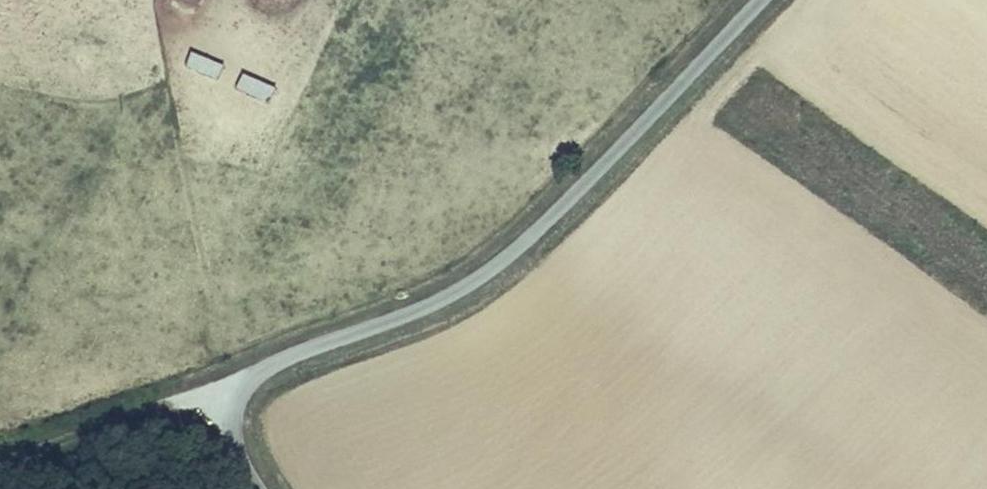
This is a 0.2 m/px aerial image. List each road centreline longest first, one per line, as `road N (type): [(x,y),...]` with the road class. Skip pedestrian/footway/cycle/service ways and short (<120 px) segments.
road 1 (track): [(247,374),(0,467)]

